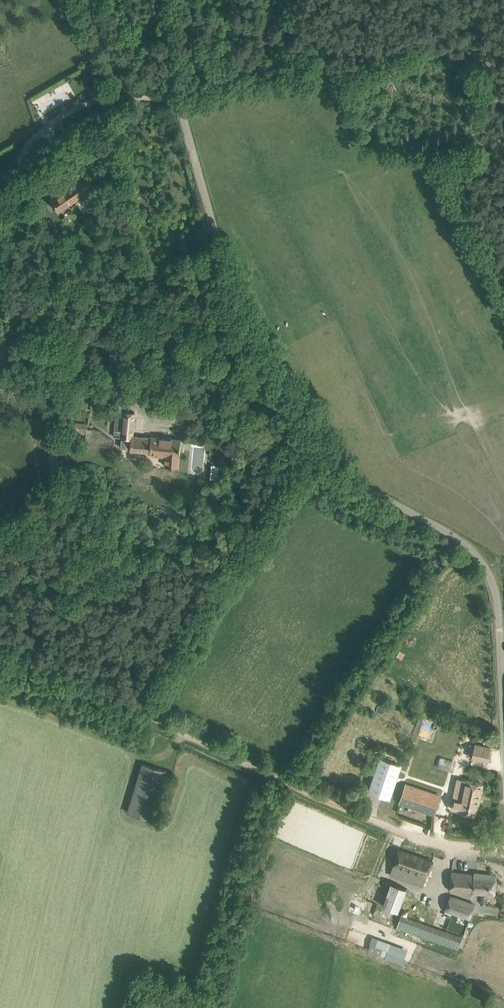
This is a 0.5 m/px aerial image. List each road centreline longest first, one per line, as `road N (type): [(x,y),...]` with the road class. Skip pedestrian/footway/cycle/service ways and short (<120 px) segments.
road 1 (unclassified): [(503,744),(497,603),(485,568),(443,530),(323,464),(273,390),(218,243),(182,108),(168,0)]
road 2 (track): [(503,851),(446,845),(384,825),(89,690),(0,661)]

